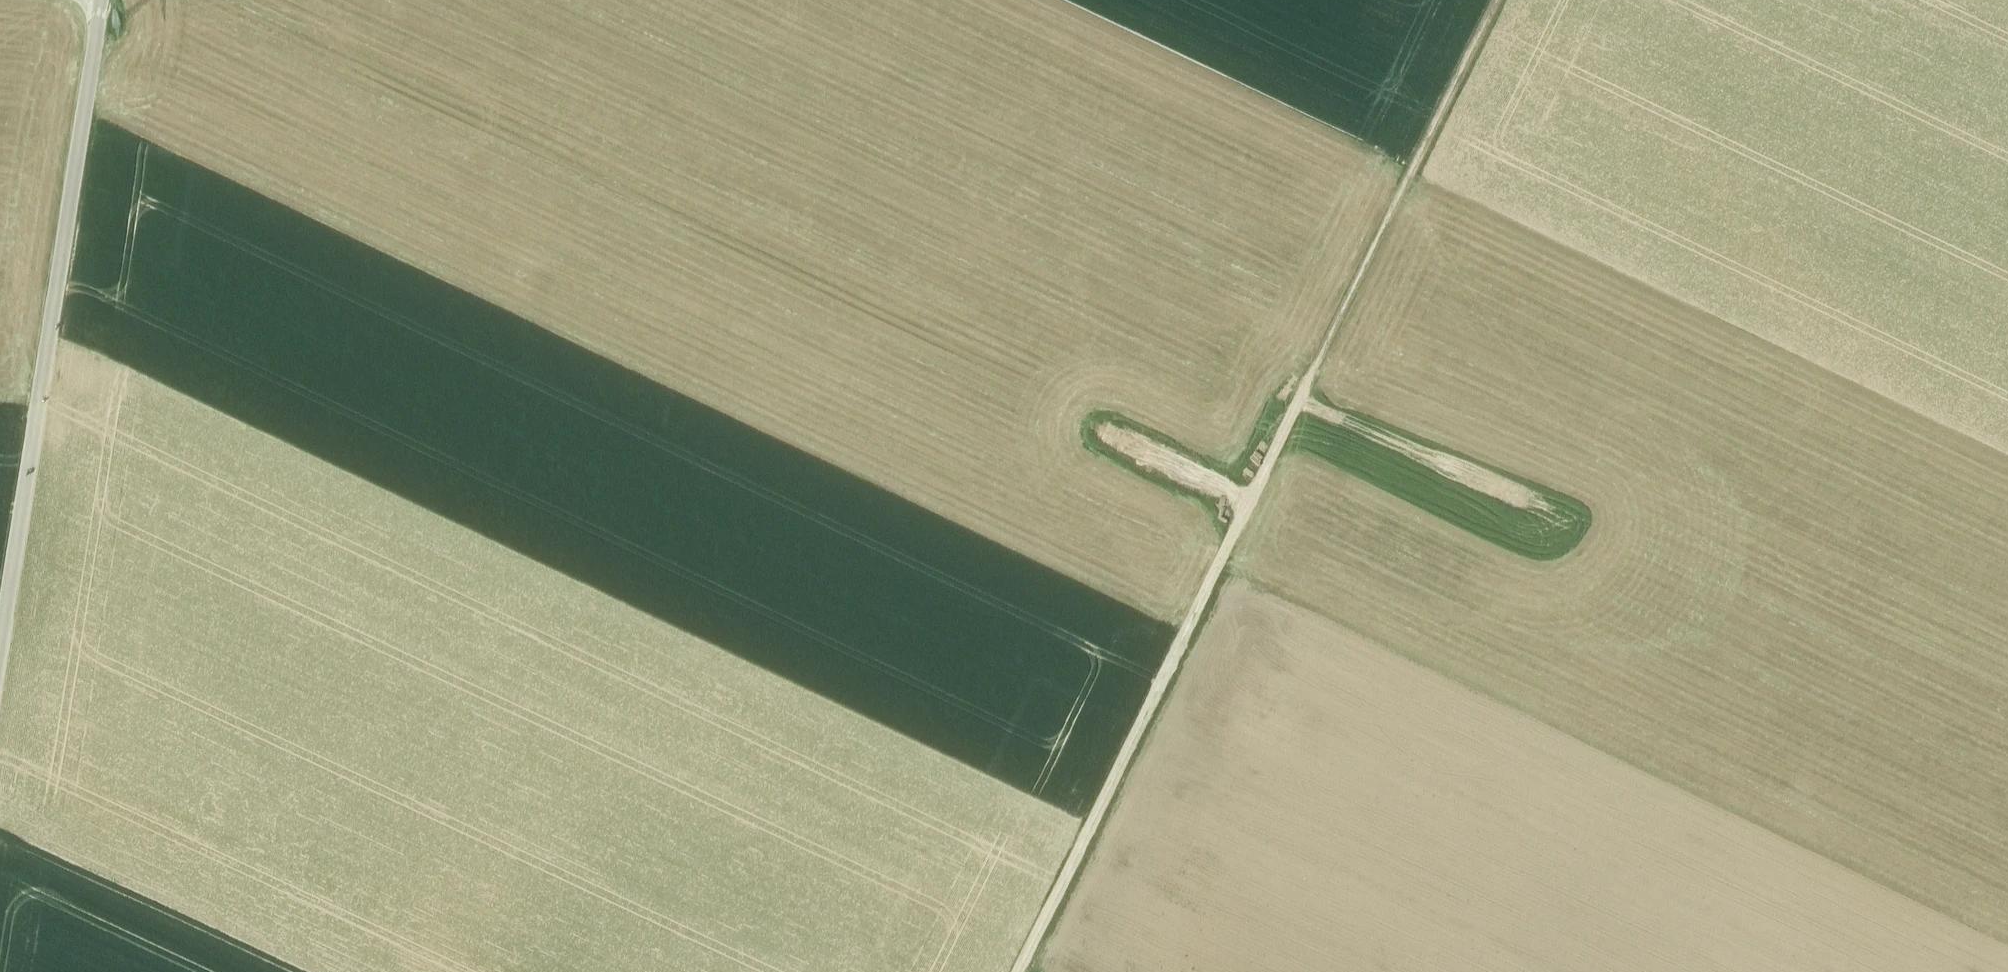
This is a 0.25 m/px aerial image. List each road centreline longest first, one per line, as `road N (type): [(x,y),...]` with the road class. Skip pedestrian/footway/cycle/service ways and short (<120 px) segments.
road 1 (track): [(1516,0),(1040,971)]
road 2 (track): [(121,2),(0,758)]

